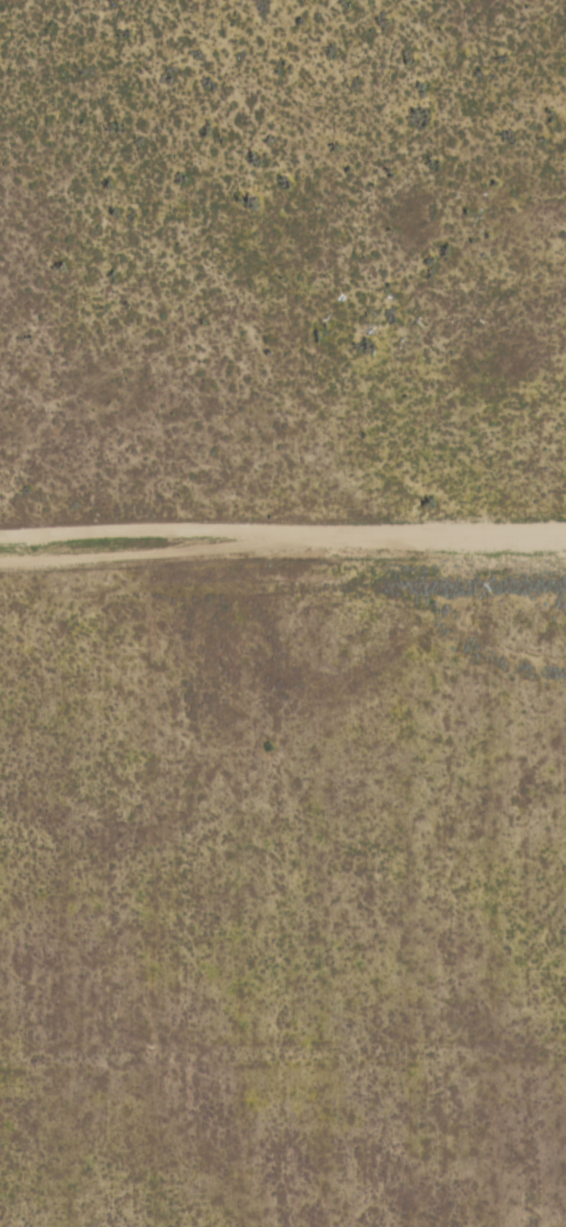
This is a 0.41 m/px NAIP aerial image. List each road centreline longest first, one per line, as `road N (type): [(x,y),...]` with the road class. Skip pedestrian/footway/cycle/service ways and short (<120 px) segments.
road 1 (residential): [(0,557),(225,547),(565,551)]

